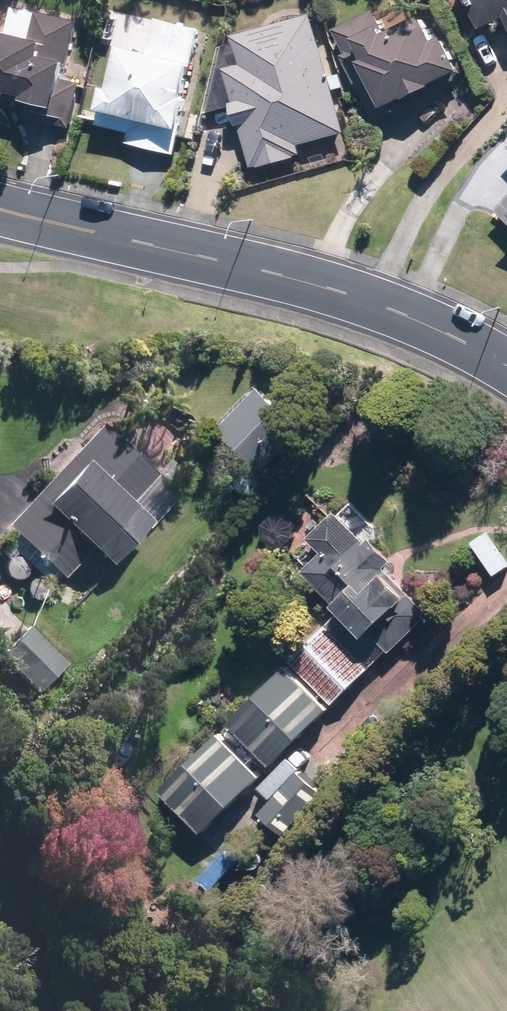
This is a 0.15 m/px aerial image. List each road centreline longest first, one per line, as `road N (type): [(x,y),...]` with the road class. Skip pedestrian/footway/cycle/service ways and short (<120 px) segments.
road 1 (residential): [(0,208),(368,301),(506,366)]

